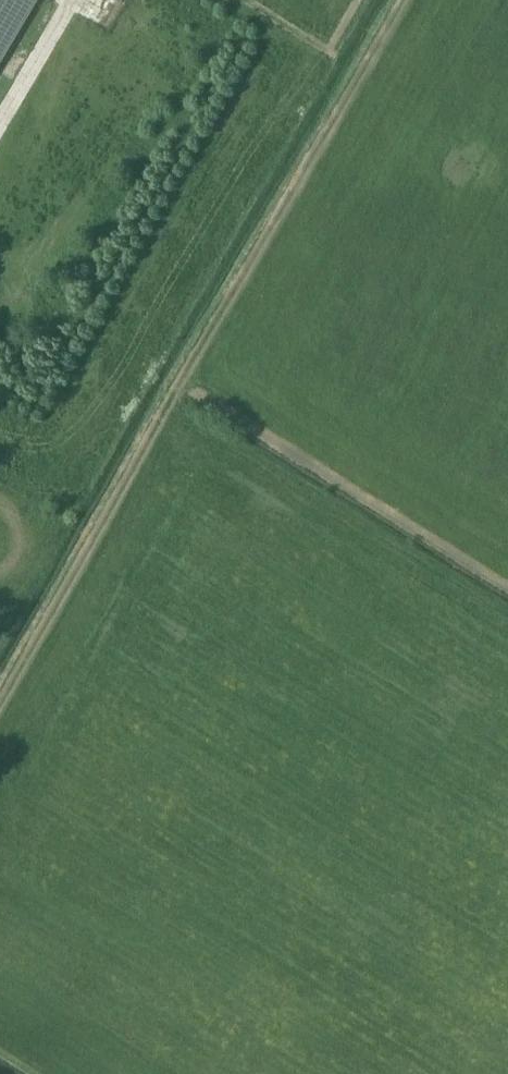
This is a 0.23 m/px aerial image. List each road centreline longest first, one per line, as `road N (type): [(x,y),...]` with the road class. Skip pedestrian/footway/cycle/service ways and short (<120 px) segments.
road 1 (track): [(0,695),(400,0)]

